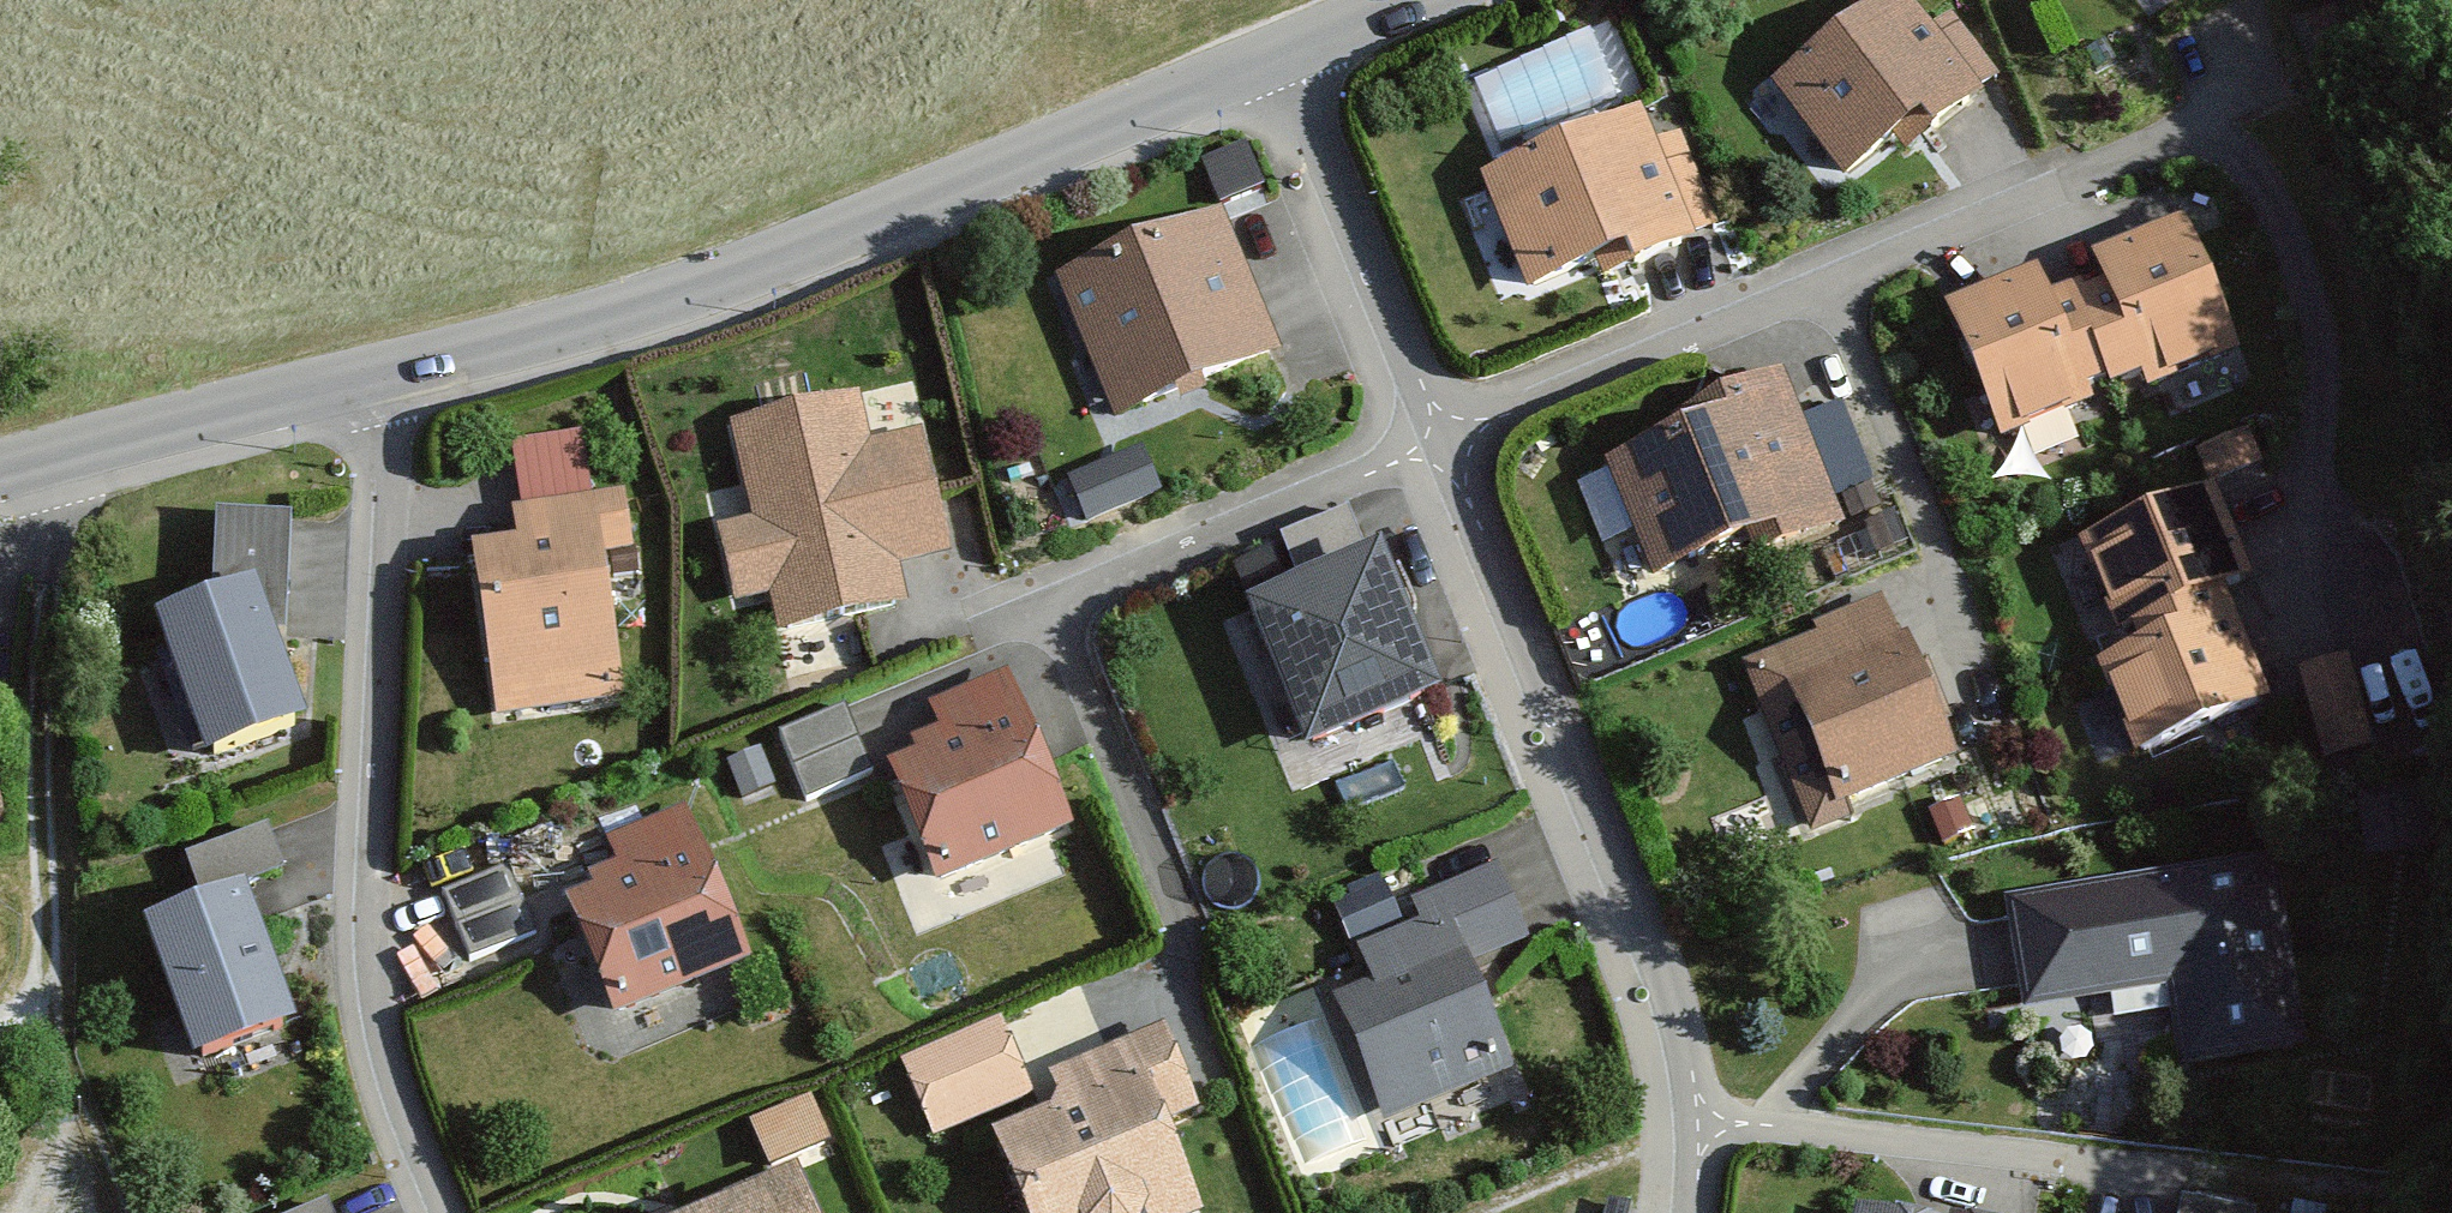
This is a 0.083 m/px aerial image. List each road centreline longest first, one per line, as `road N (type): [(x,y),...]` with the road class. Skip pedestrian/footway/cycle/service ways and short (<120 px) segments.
road 1 (residential): [(1273,56),(1313,126),(1447,432),(1642,925),(1705,1125),(1694,1212)]
road 2 (residential): [(383,371),(706,287),(1273,56)]
road 3 (residential): [(450,1212),(390,1070),(372,940),(386,520),(383,371)]
road 4 (residential): [(0,473),(383,371)]
road 5 (residential): [(1273,56),(1404,0)]

